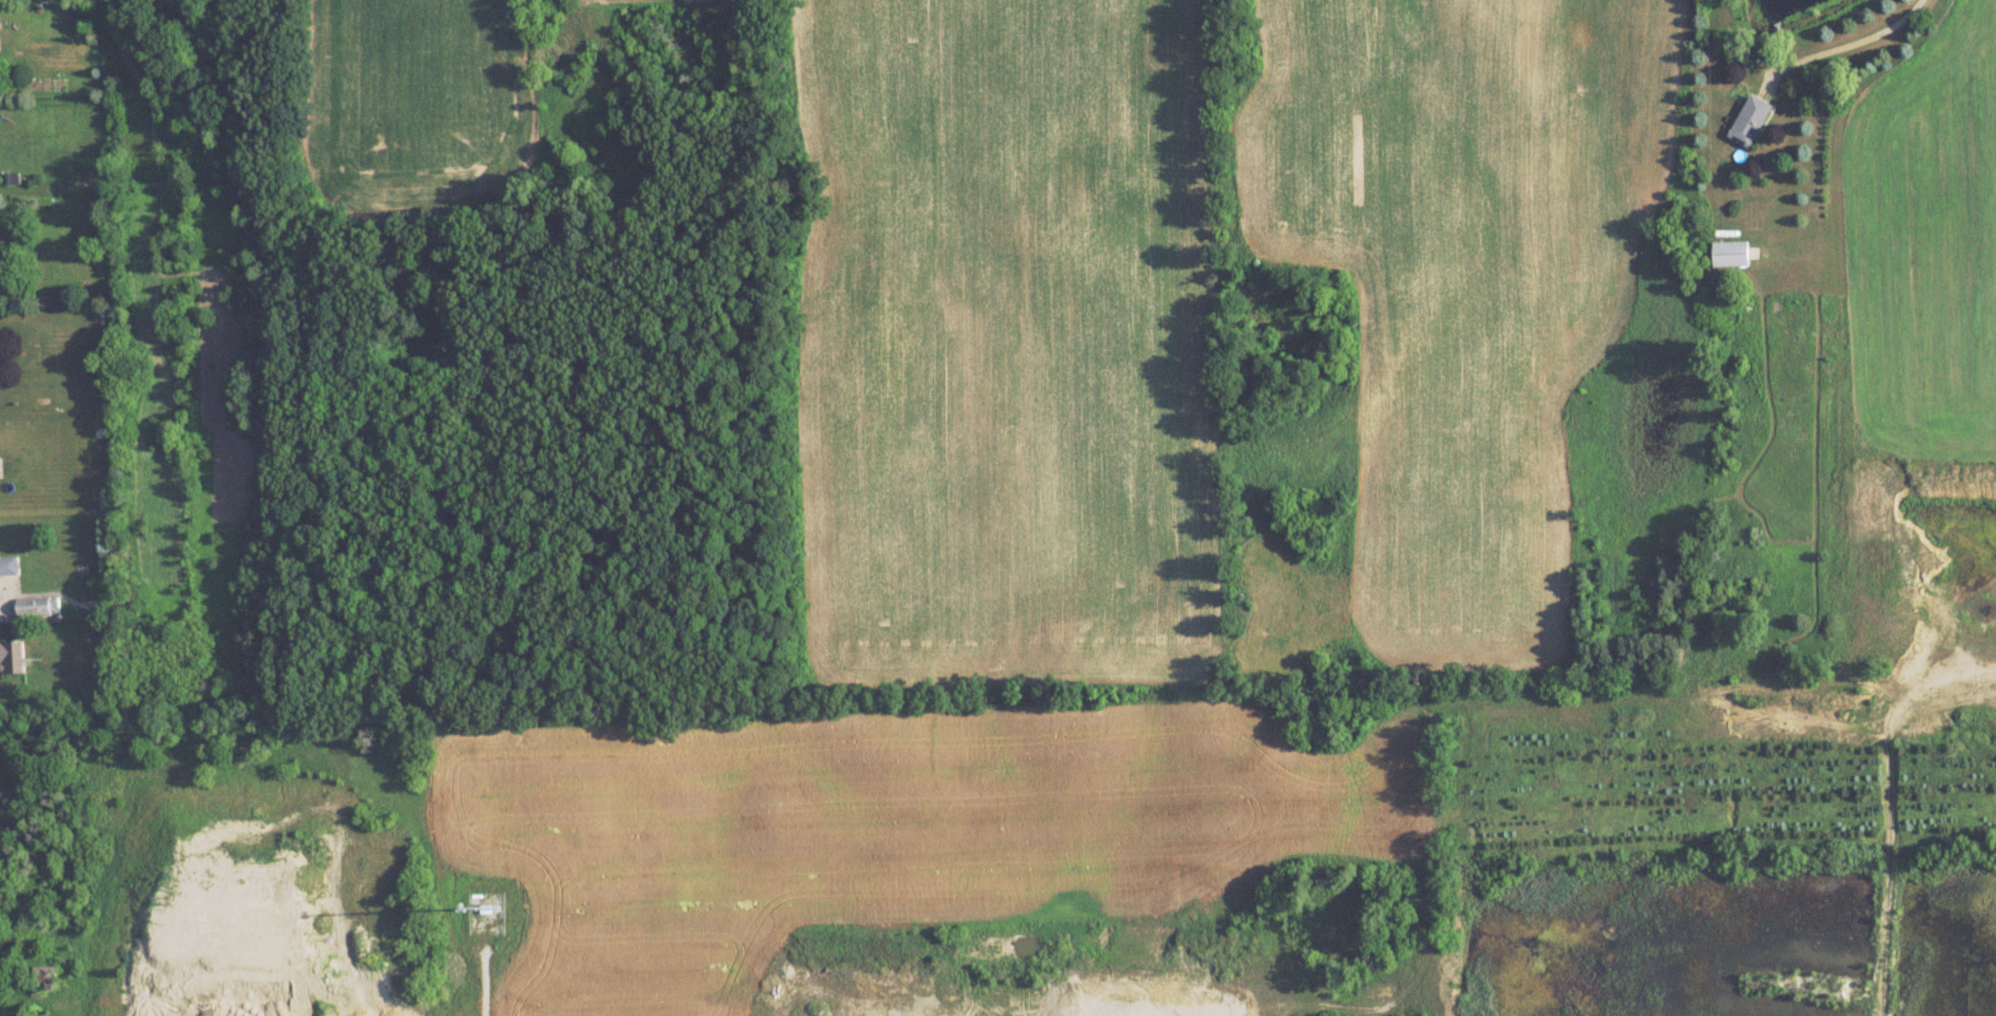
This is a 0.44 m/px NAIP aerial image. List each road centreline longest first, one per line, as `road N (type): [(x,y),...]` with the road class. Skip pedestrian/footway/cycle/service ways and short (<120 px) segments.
road 1 (residential): [(1795,63),(1877,39),(1927,0)]

